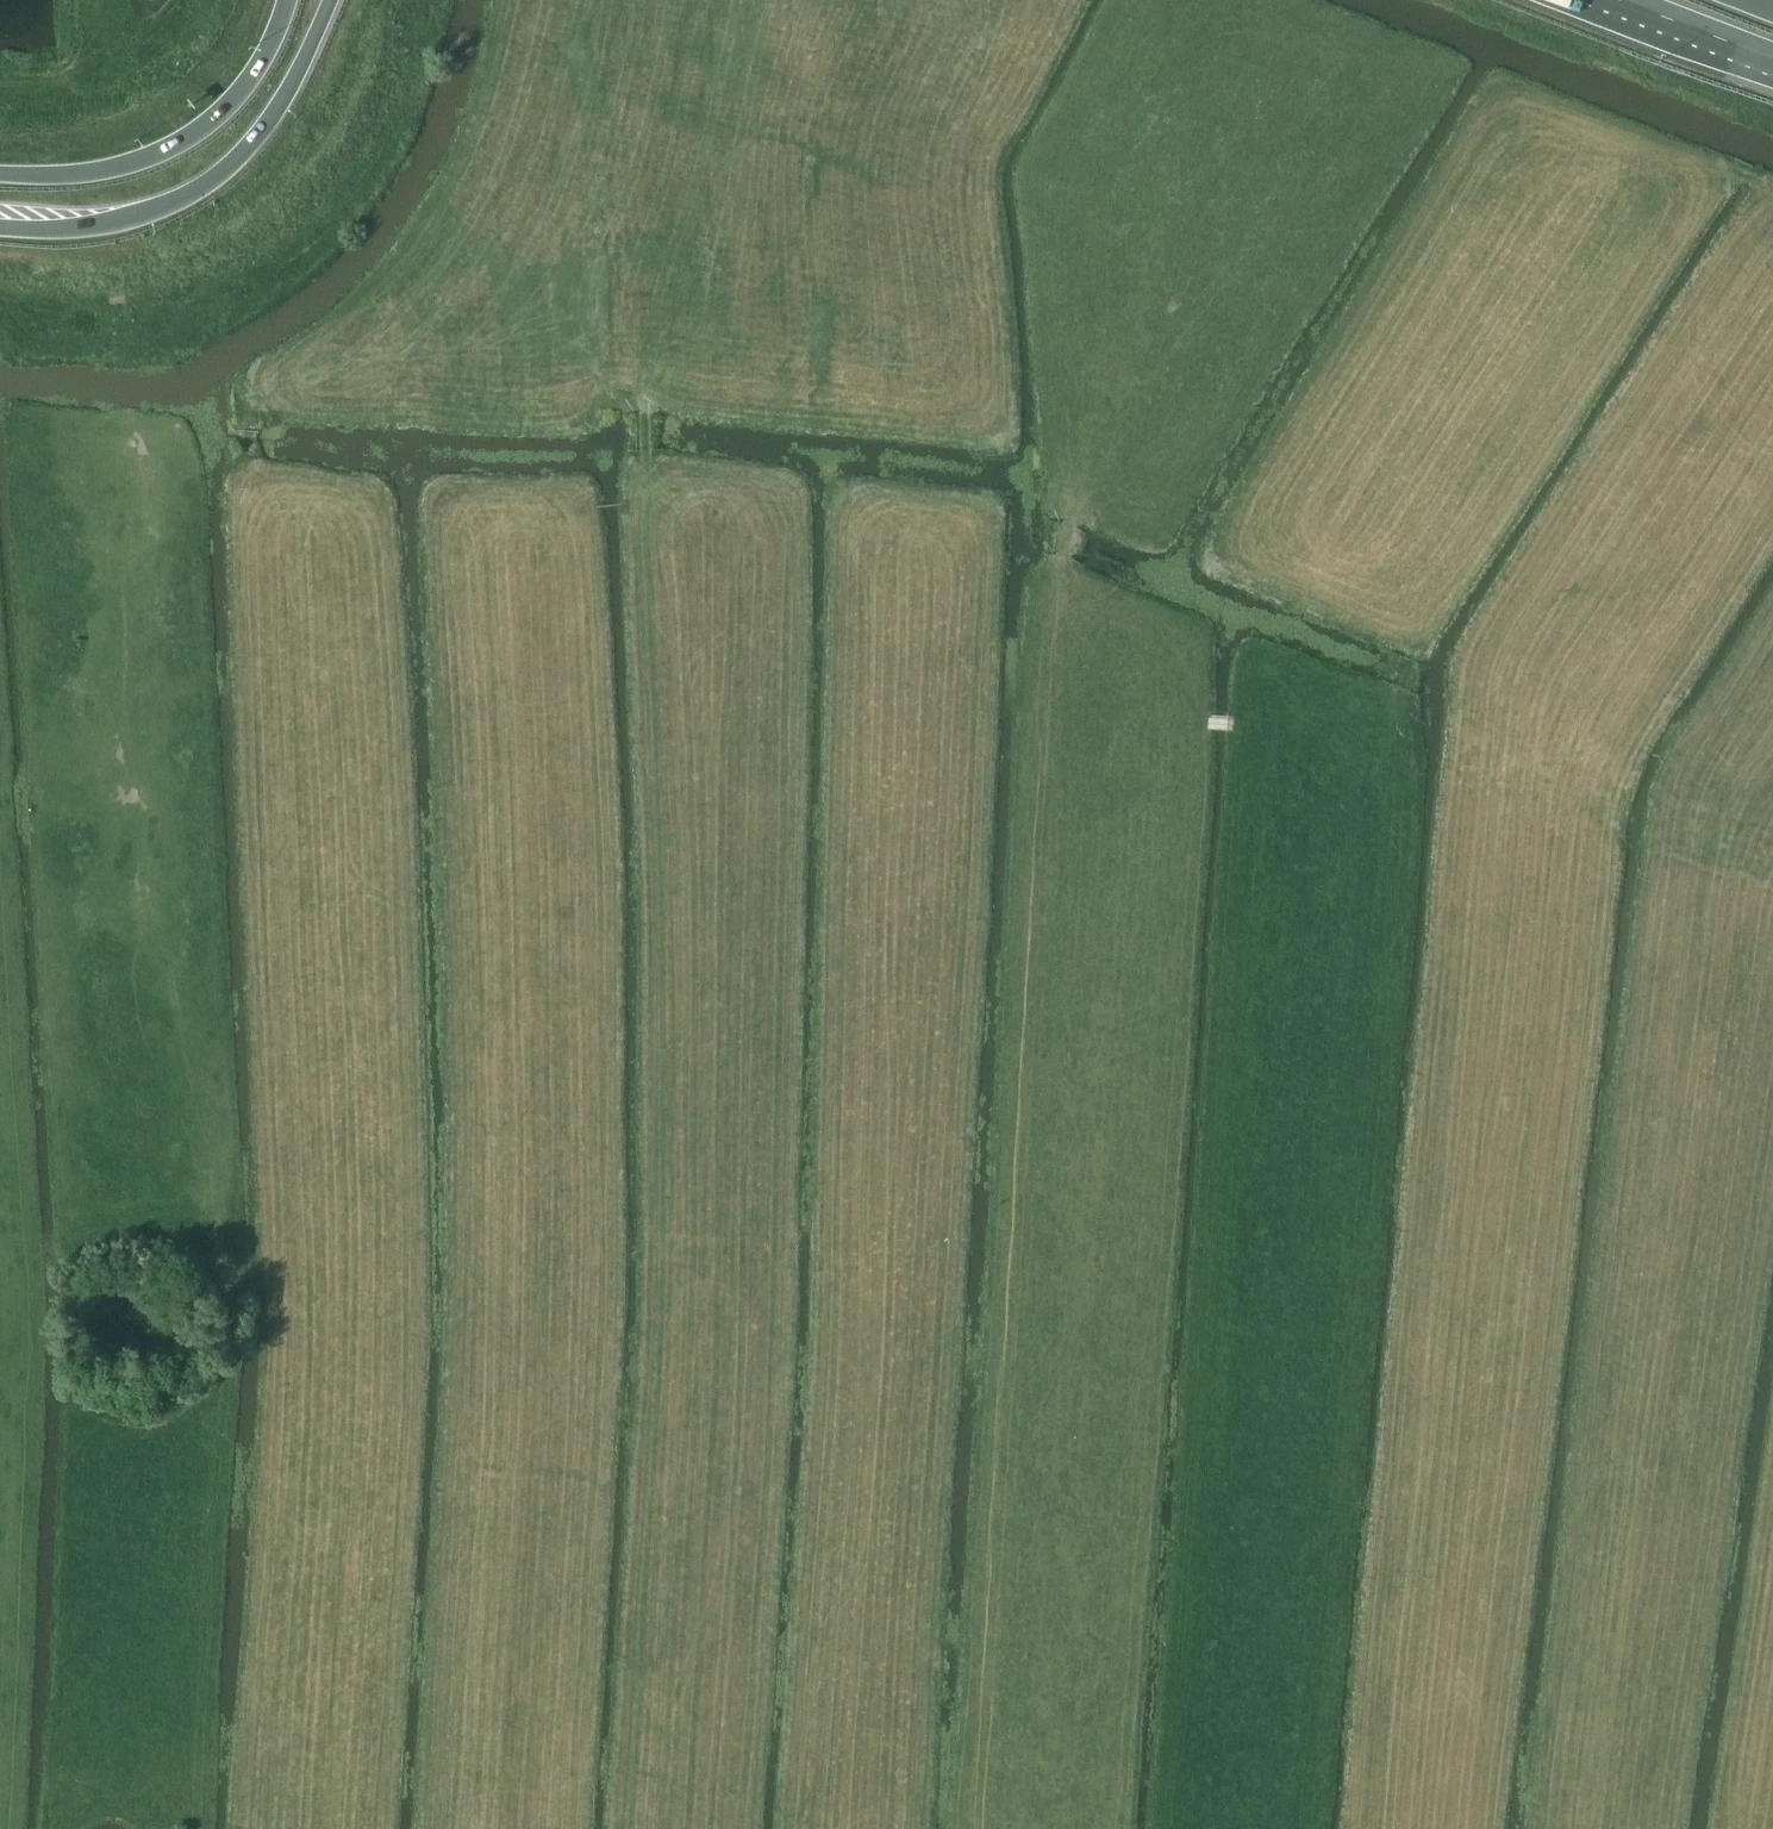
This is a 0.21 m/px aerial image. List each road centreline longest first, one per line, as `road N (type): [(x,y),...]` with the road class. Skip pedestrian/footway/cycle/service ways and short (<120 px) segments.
road 1 (trunk): [(0,227),(110,224),(206,194),(250,151),(300,82),(335,0)]
road 2 (trunk): [(291,0),(274,52),(227,111),(179,147),(60,179),(0,174)]
road 3 (trunk): [(1614,0),(1772,61)]

